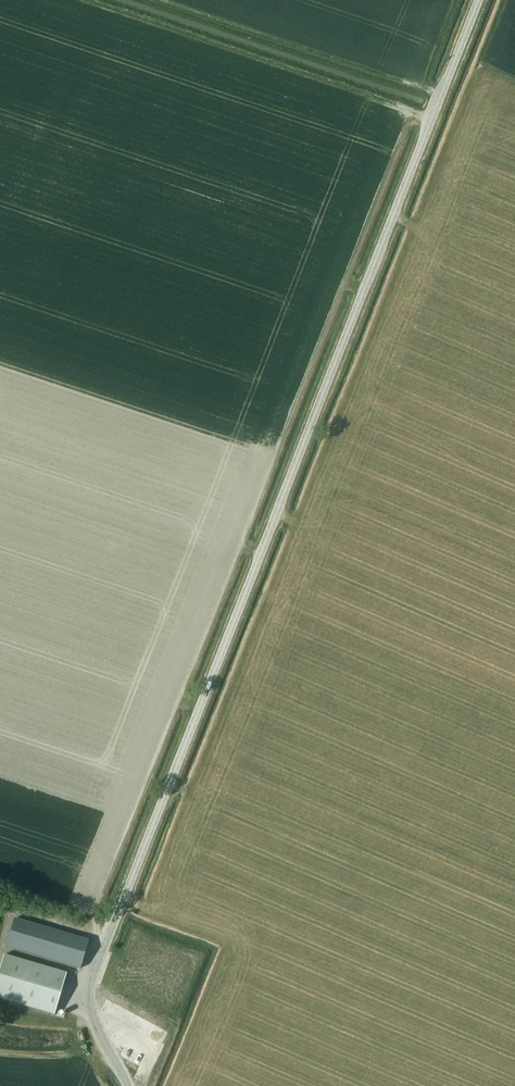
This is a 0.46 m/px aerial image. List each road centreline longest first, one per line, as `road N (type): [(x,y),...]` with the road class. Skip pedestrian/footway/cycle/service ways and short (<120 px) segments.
road 1 (tertiary): [(128,1085),(92,1013),(92,976),(478,0)]

